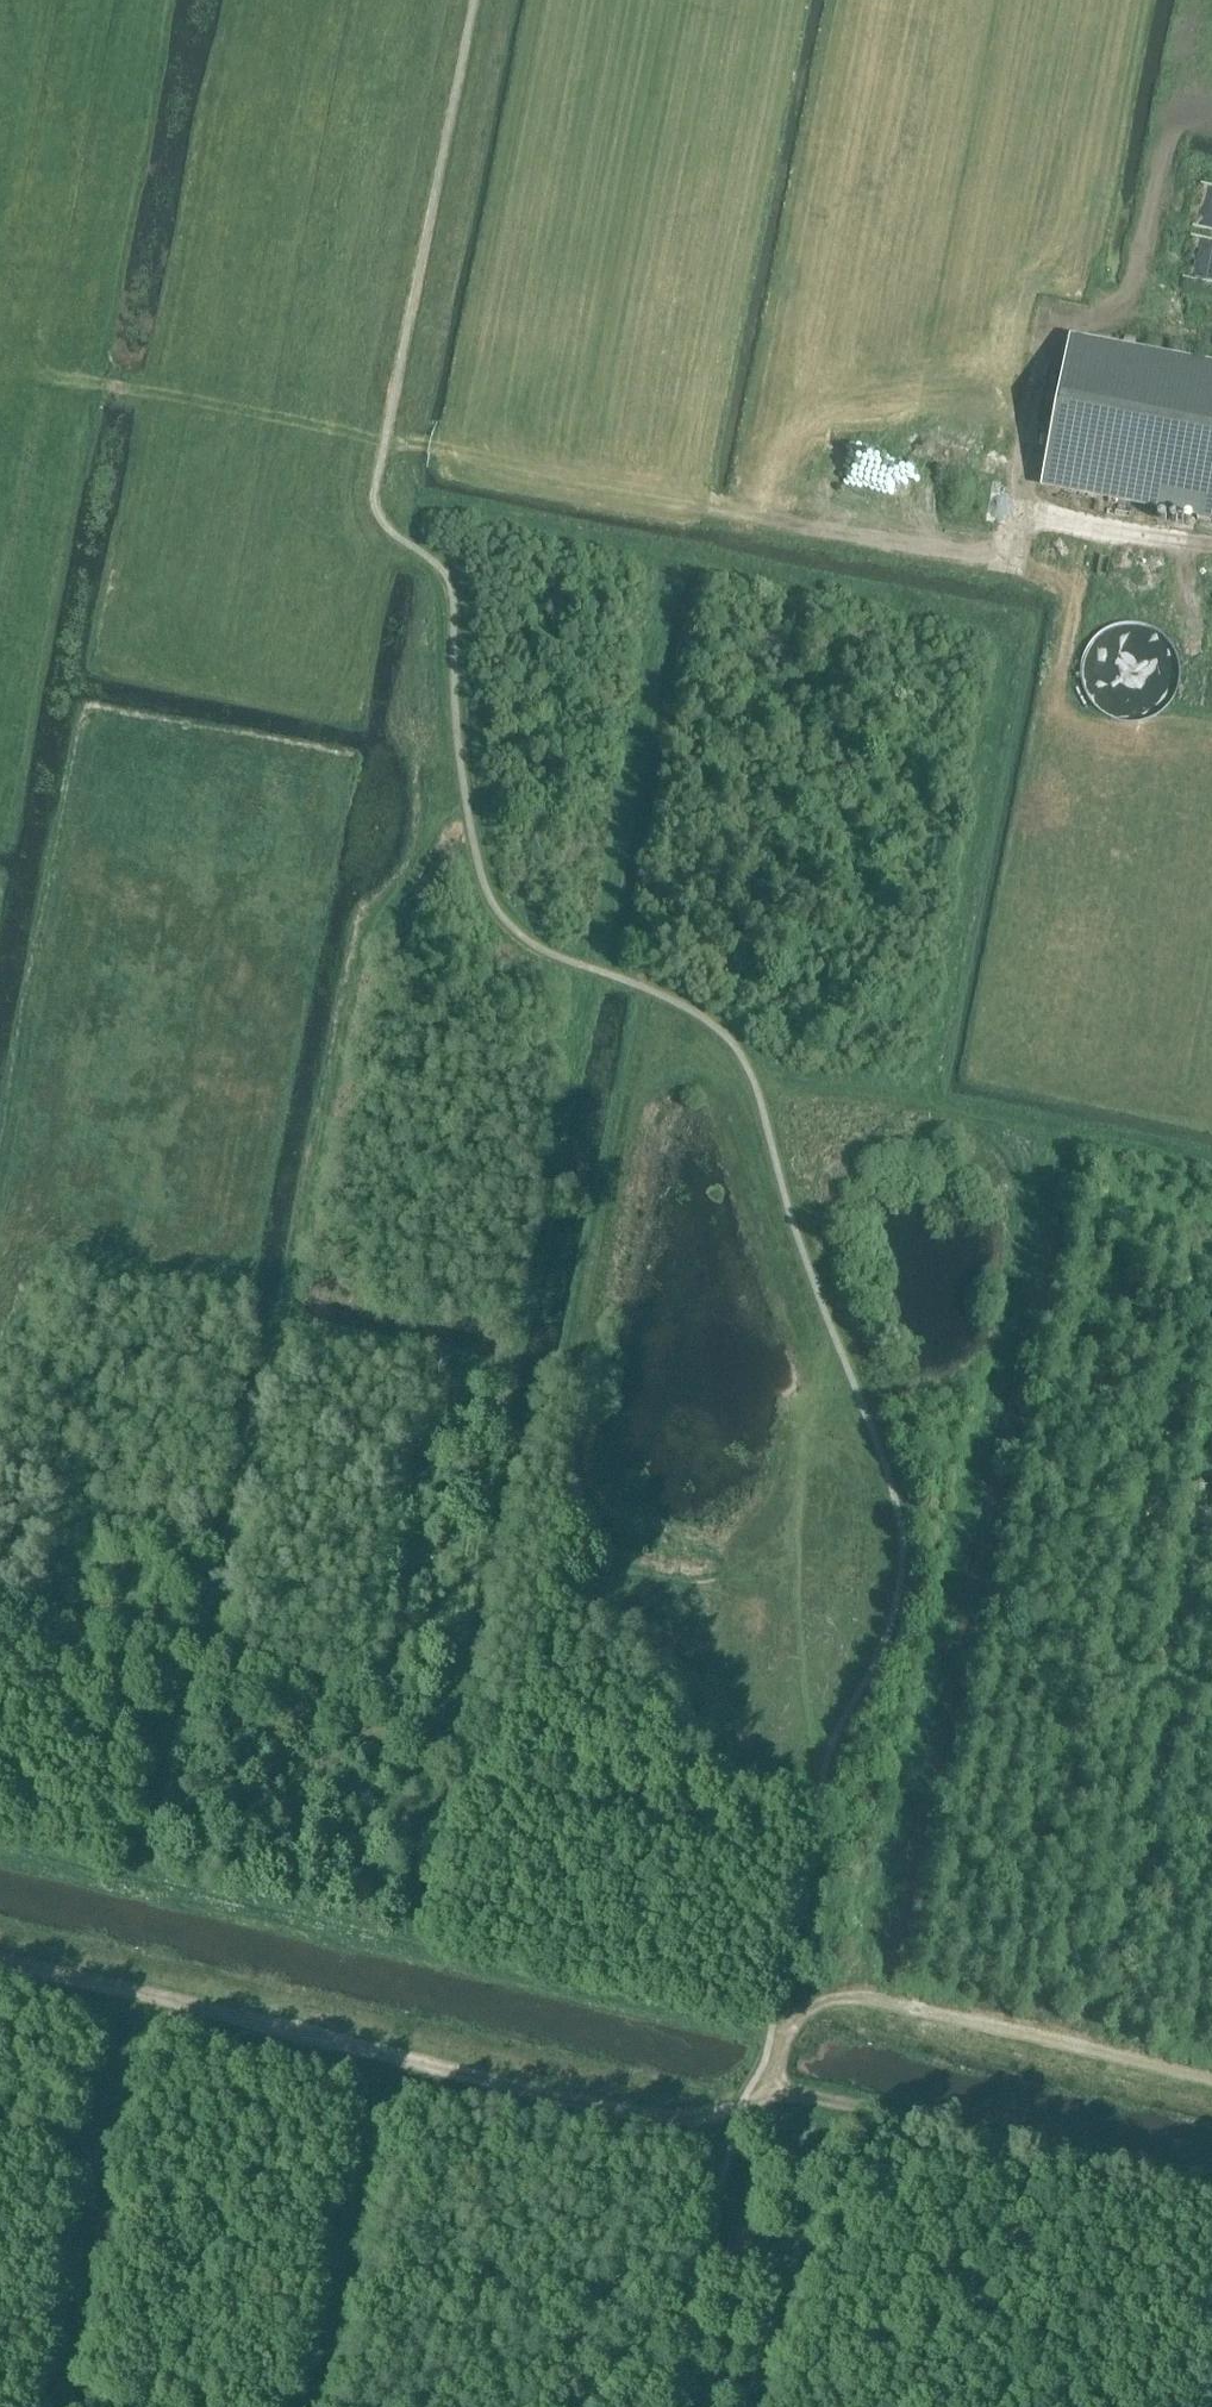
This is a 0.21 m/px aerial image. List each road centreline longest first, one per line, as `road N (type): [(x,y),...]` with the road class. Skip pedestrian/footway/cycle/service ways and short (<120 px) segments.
road 1 (track): [(786,2033),(756,2098),(699,2123),(670,2125),(0,1965)]
road 2 (track): [(1211,2077),(855,1994),(811,2005),(786,2033)]

